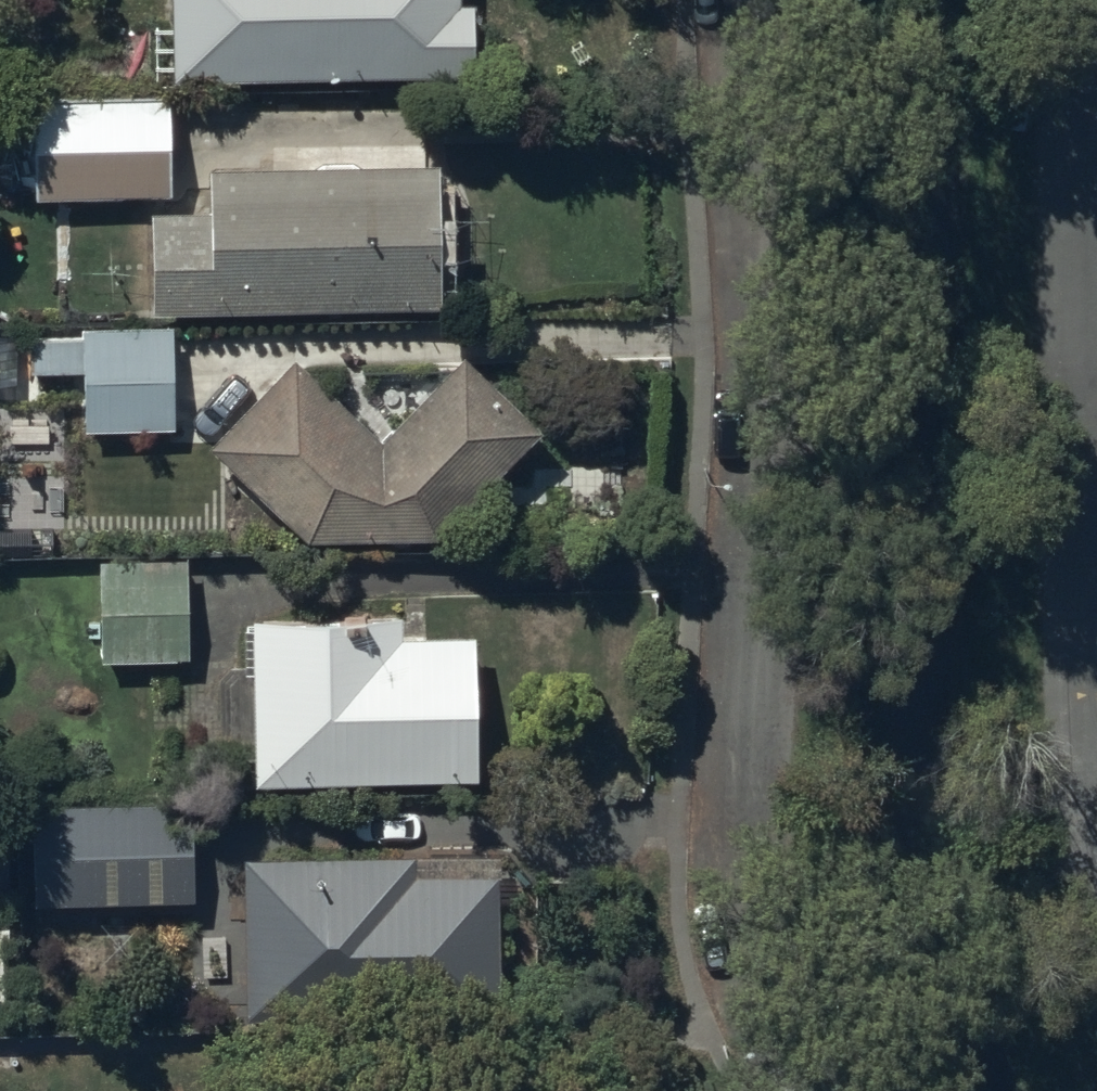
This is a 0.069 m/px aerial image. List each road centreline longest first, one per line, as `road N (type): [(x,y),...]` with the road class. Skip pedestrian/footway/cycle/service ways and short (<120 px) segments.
road 1 (residential): [(855,1090),(791,932),(746,567),(759,0)]
road 2 (residential): [(1093,0),(1096,598)]

